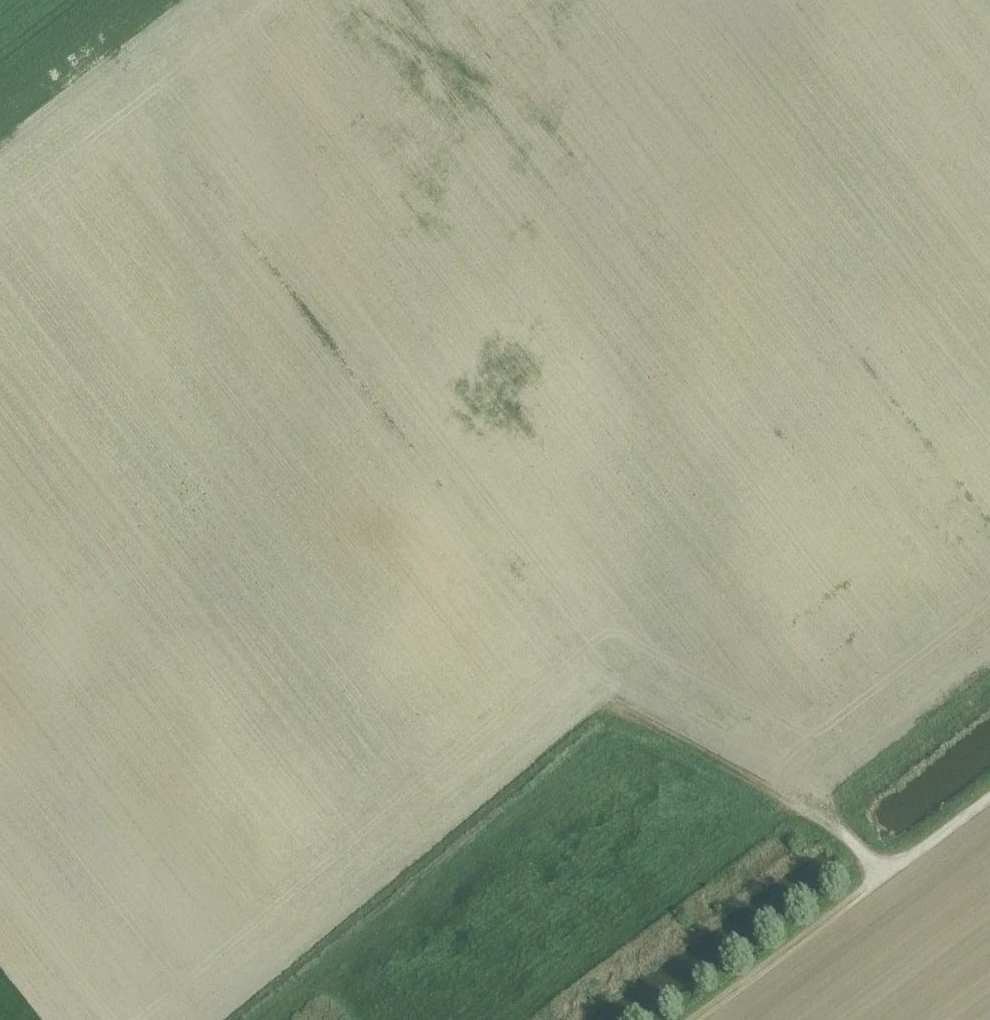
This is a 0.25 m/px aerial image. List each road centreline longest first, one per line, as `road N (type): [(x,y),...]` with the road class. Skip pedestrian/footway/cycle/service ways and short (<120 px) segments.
road 1 (track): [(614,710),(814,812),(885,874)]
road 2 (track): [(694,1019),(885,874)]
road 3 (track): [(989,796),(885,874)]

